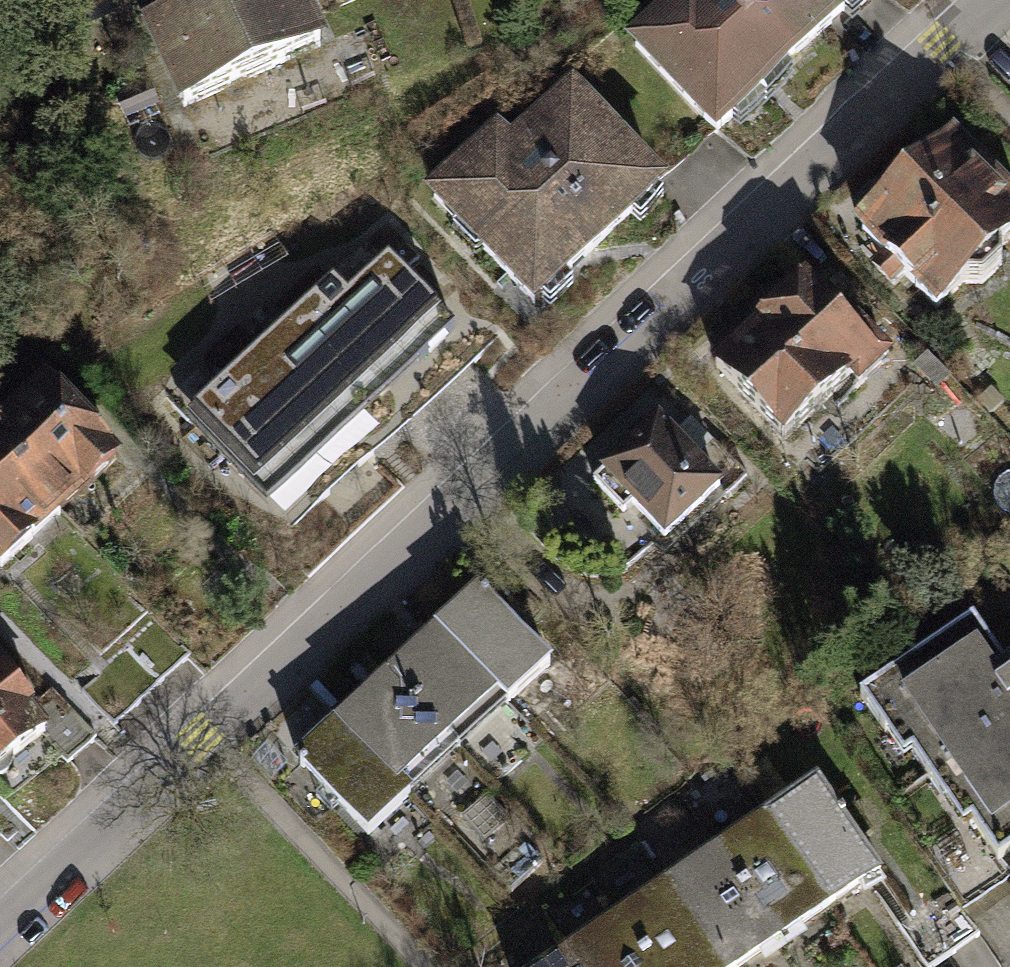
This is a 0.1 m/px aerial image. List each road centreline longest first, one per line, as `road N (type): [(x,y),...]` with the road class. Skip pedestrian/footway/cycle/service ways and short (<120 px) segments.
road 1 (residential): [(0,935),(965,0)]

